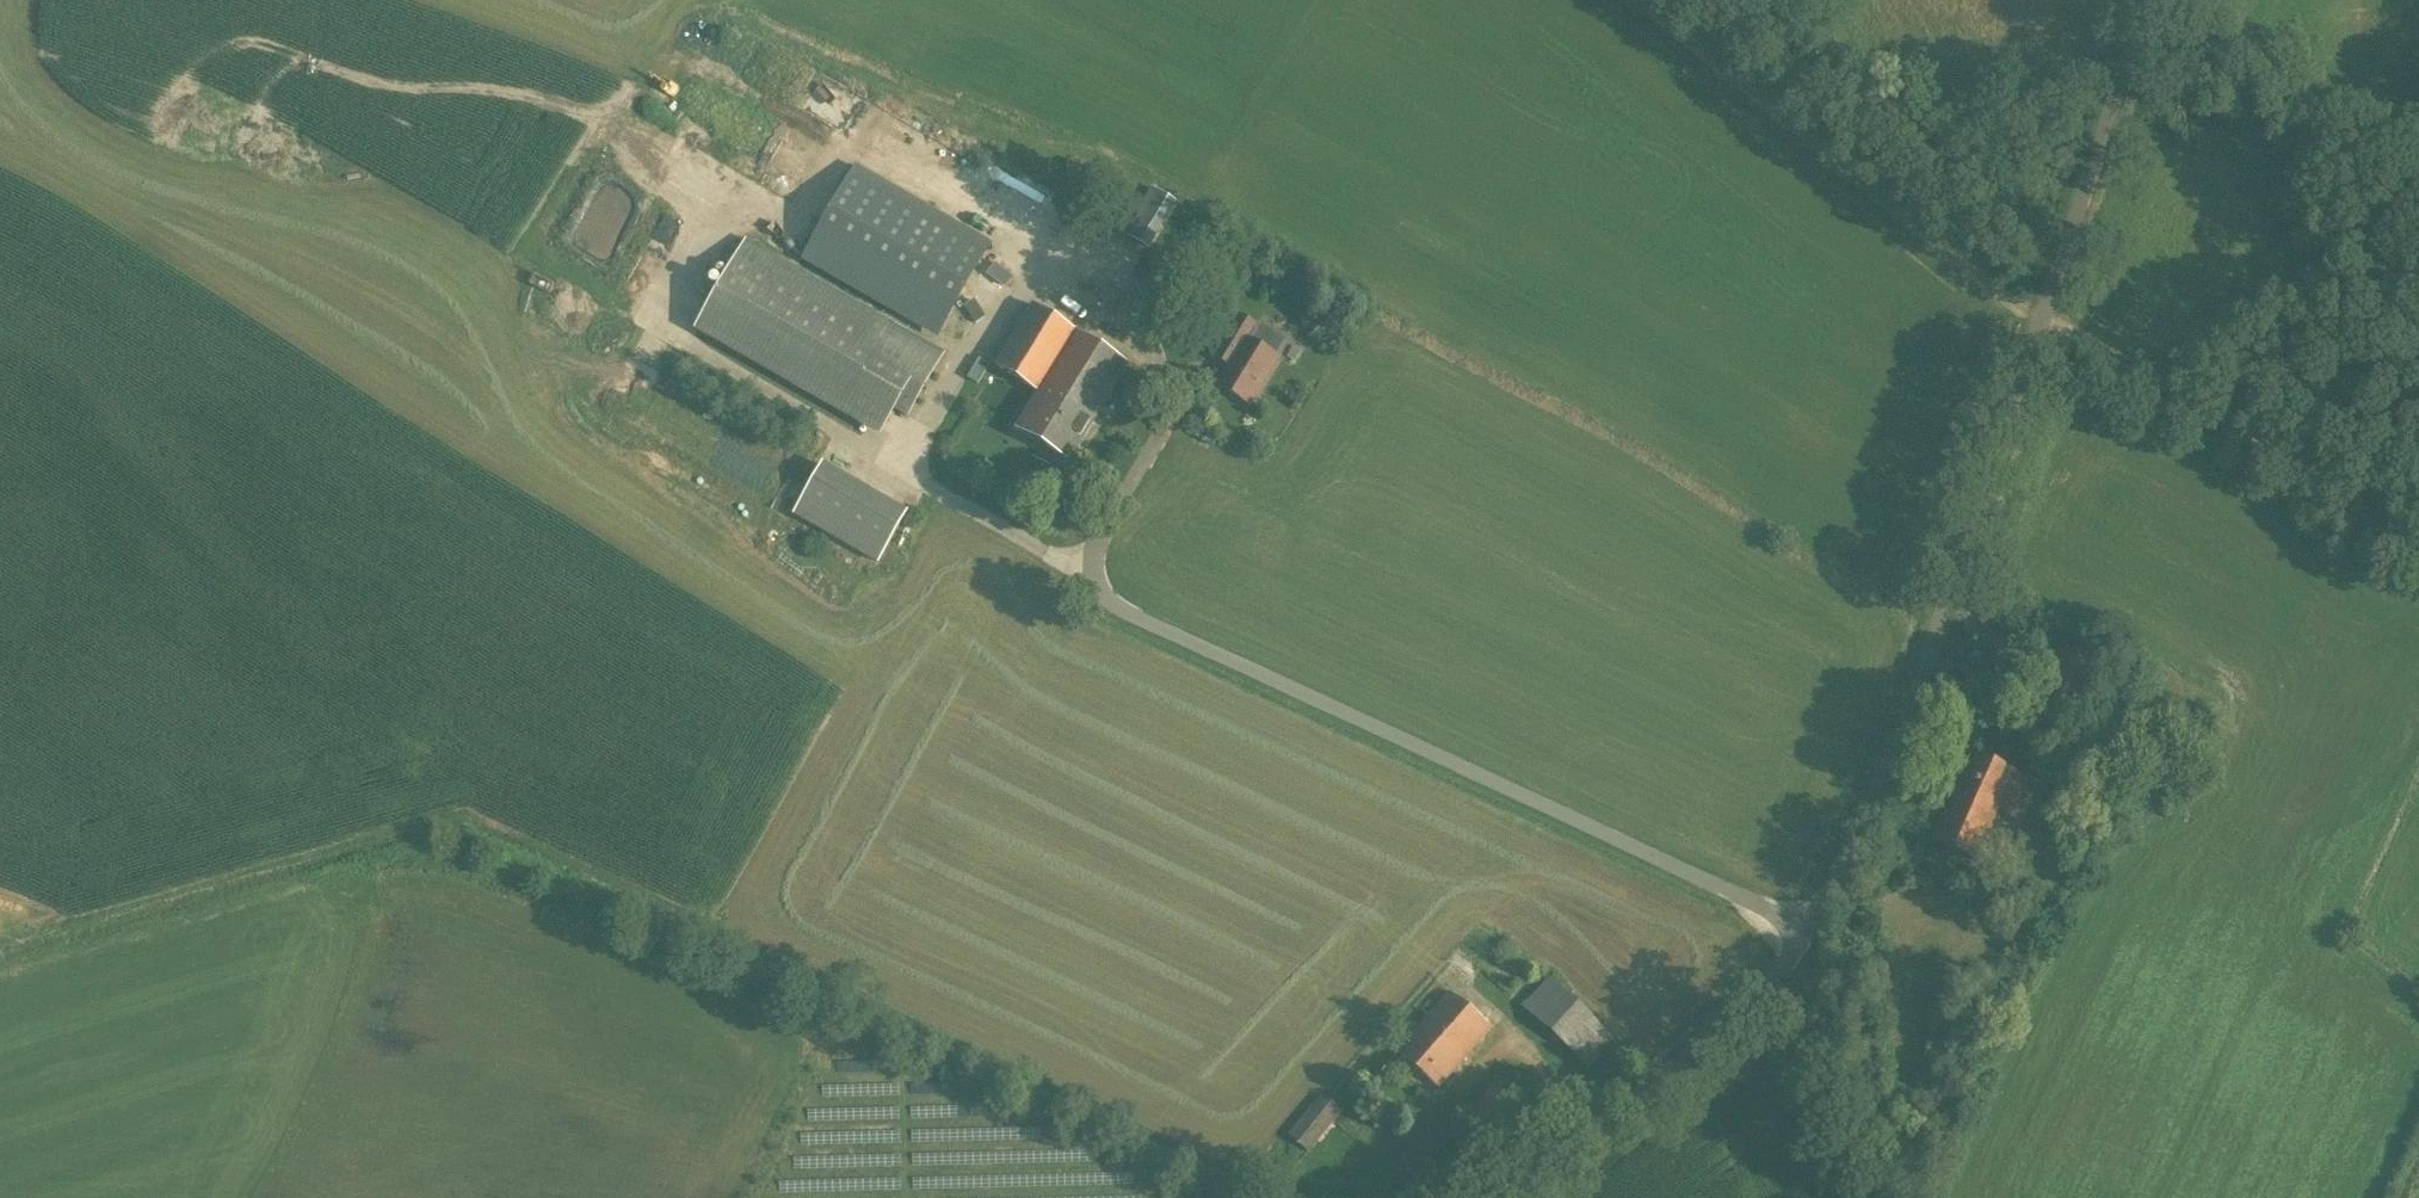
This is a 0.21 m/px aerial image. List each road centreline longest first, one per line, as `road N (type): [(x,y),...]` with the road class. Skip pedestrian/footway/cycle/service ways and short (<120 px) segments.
road 1 (unclassified): [(1504,1197),(1710,1034),(1771,974),(1816,915),(1920,690),(2121,96),(2131,0)]

